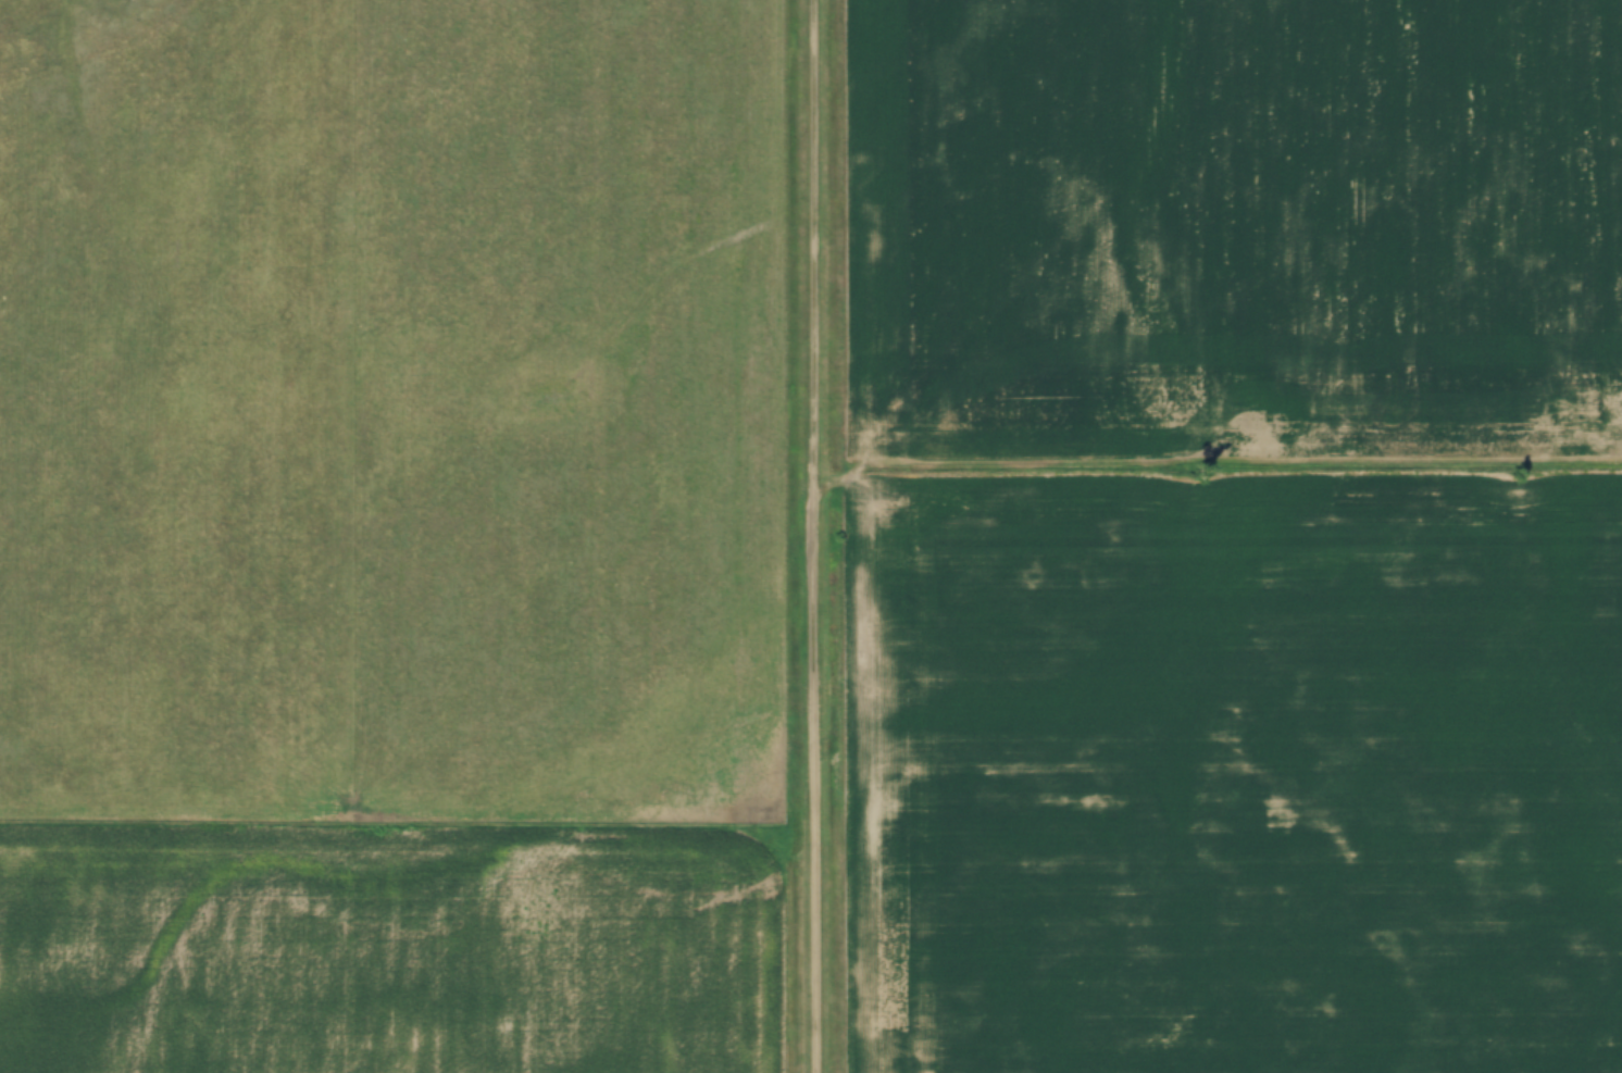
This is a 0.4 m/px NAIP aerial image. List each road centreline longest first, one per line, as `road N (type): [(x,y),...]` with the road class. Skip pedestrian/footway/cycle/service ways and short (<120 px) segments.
road 1 (residential): [(819,1072),(816,0)]

